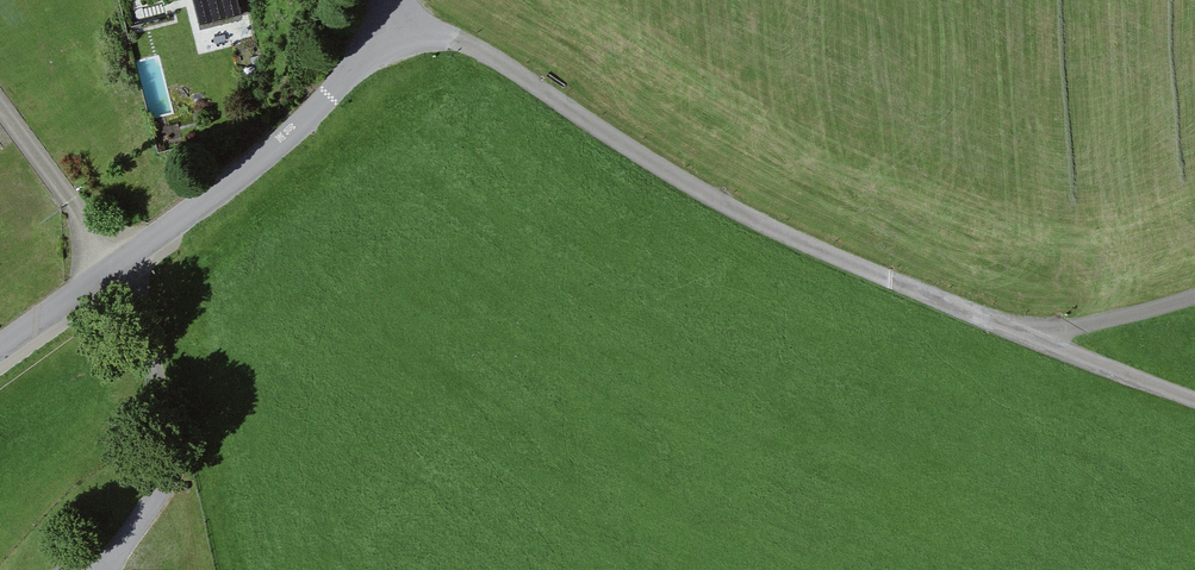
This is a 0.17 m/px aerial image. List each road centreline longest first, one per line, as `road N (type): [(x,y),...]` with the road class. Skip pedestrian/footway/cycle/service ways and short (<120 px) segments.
road 1 (unclassified): [(379,19),(441,35),(499,63),(796,240),(1194,402)]
road 2 (residential): [(379,19),(334,94),(269,155),(0,349)]
road 3 (track): [(1044,342),(1049,333),(1194,296)]

